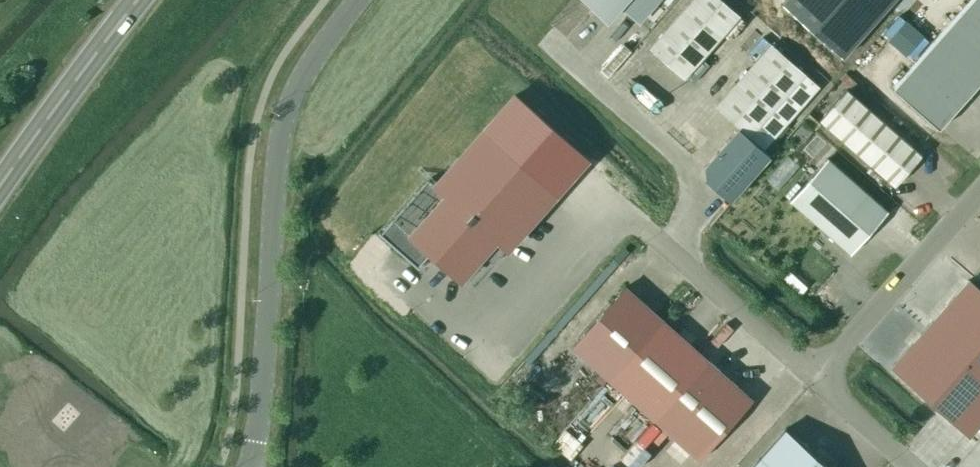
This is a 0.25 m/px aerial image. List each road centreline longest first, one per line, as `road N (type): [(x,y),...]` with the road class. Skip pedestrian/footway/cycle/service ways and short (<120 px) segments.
road 1 (unclassified): [(353,0),(303,70),(280,120),(247,466)]
road 2 (unclassified): [(979,190),(815,377)]
road 3 (trunk): [(0,184),(137,0)]
road 4 (unclassified): [(815,377),(644,227)]
road 5 (unclassified): [(815,377),(915,466)]

